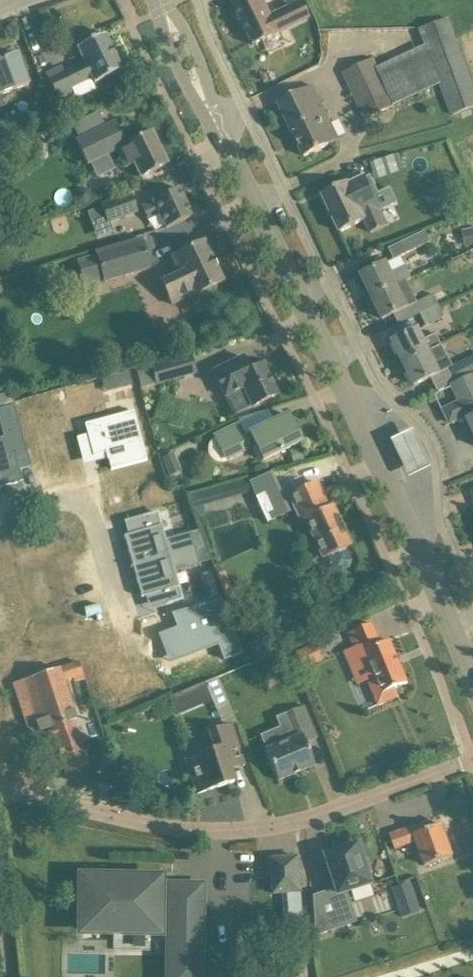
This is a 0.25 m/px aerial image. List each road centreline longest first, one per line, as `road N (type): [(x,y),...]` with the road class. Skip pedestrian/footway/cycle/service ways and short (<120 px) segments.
road 1 (secondary): [(472,680),(442,596),(161,0)]
road 2 (residential): [(472,762),(323,815),(253,830),(183,830),(0,786)]
road 3 (residential): [(0,516),(88,492),(123,625)]

